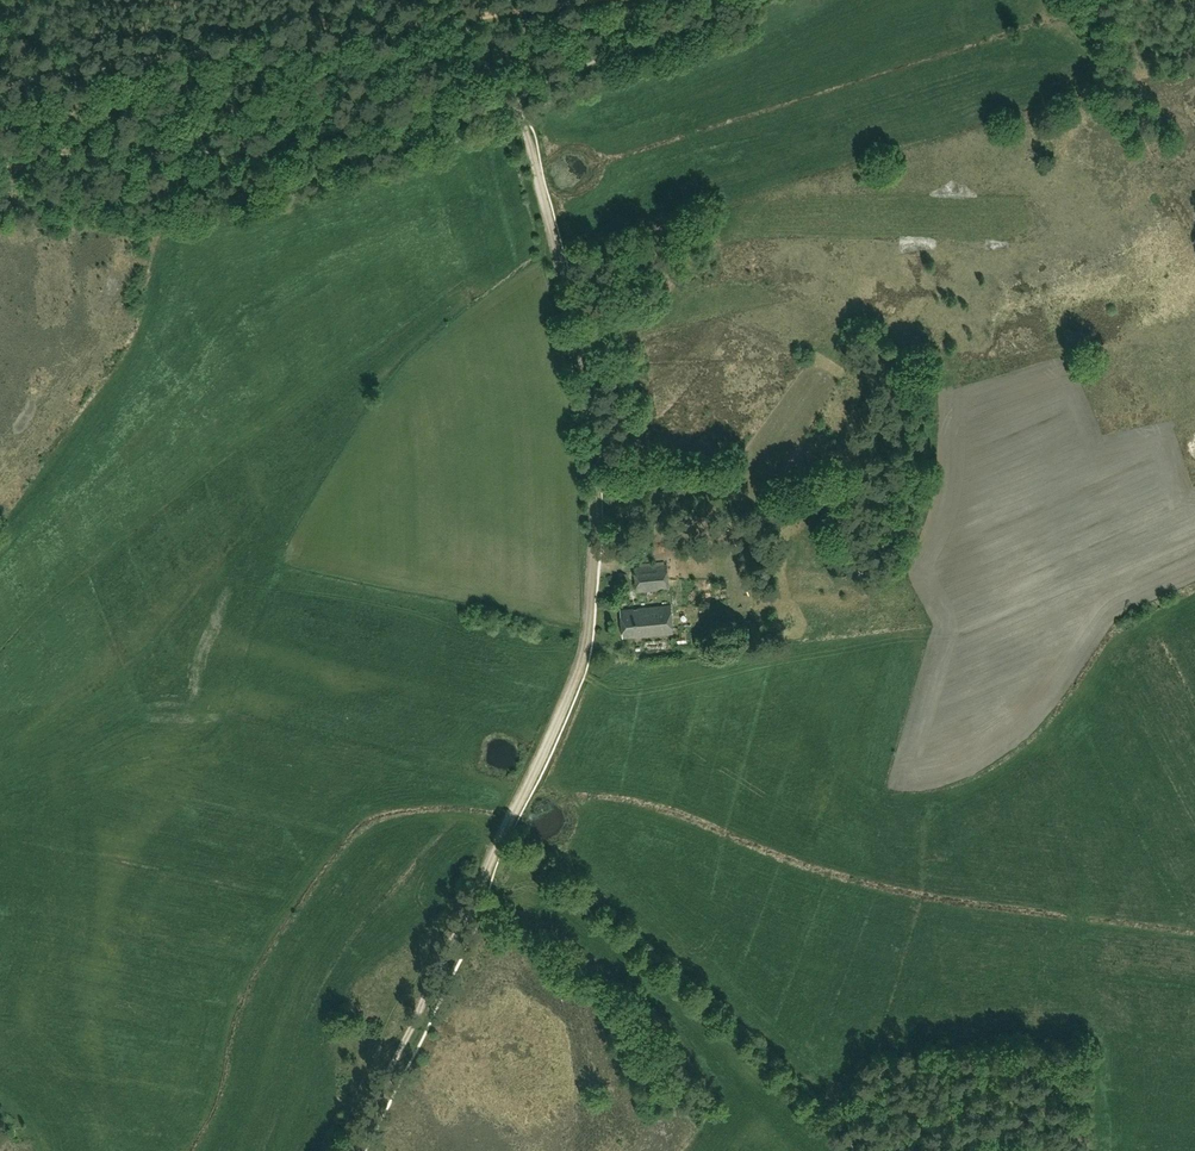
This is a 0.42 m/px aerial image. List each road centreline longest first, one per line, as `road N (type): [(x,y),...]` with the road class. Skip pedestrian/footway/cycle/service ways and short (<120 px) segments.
road 1 (track): [(511,107),(563,278),(589,401),(594,554),(586,648),(559,723),(348,1150)]
road 2 (track): [(0,85),(168,43),(286,31)]
road 3 (track): [(286,31),(544,0)]
road 4 (track): [(286,31),(425,66),(511,107)]

